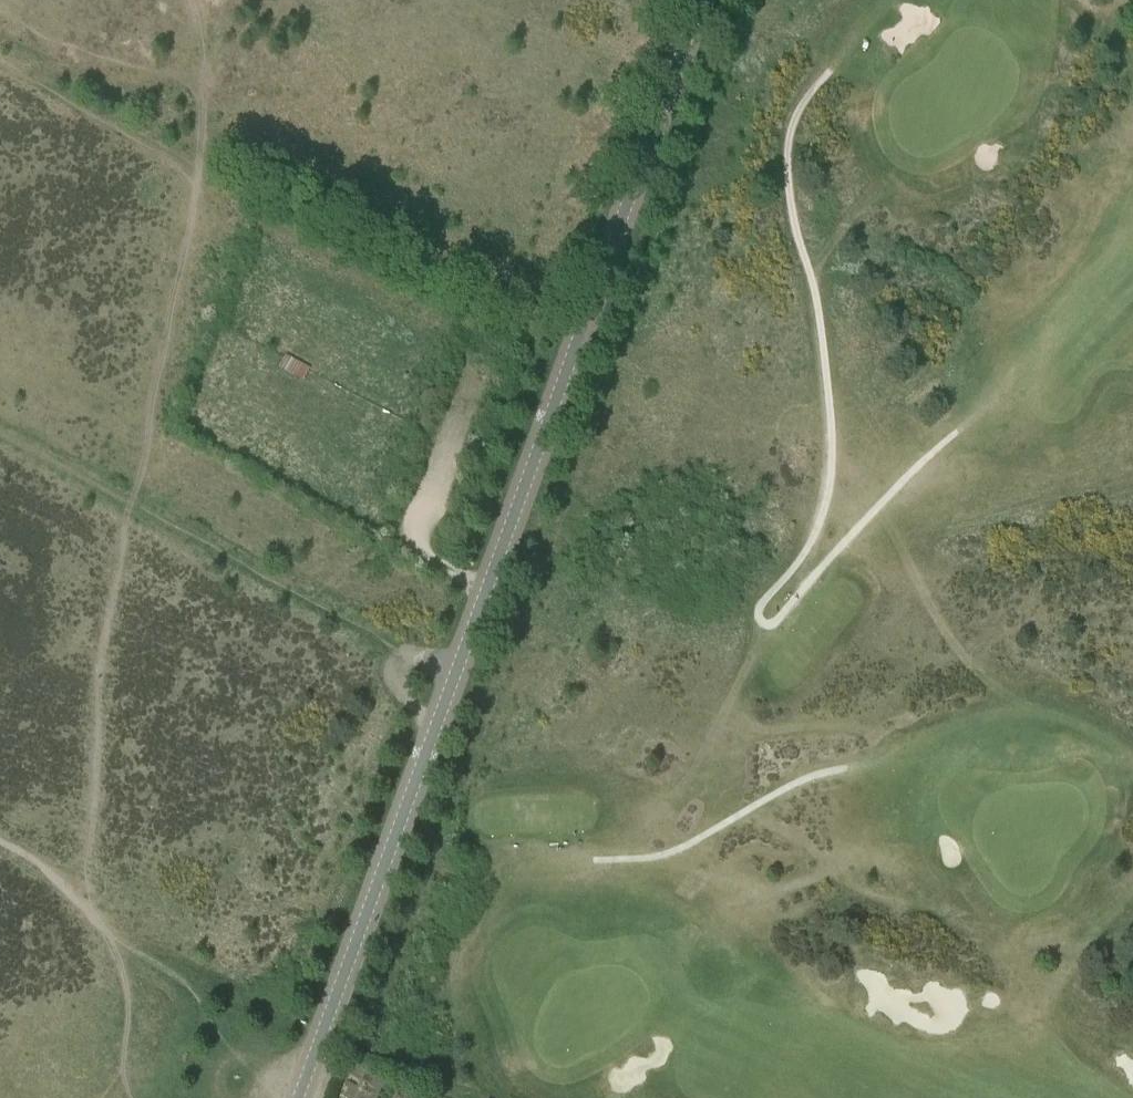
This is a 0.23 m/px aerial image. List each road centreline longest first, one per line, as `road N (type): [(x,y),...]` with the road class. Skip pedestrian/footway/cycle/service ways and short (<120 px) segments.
road 1 (secondary): [(297,1097),(701,0)]
road 2 (track): [(456,672),(424,658),(409,671),(407,697),(434,733)]

